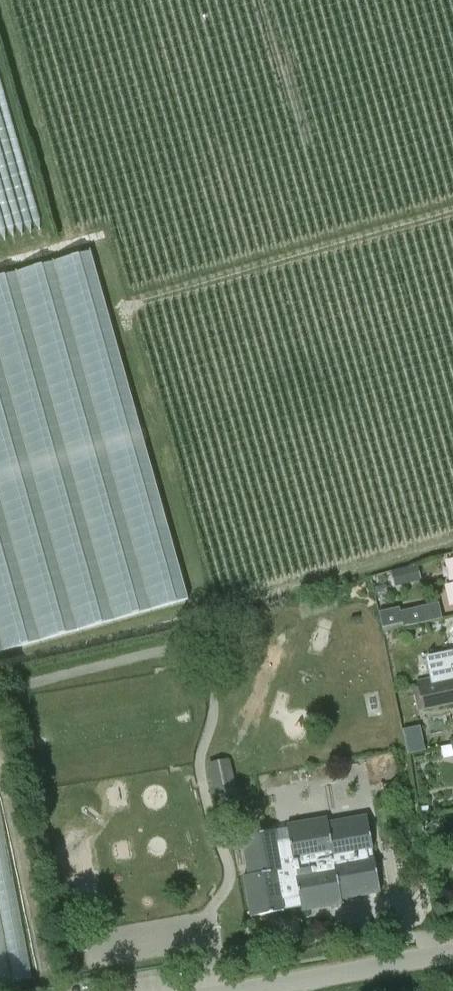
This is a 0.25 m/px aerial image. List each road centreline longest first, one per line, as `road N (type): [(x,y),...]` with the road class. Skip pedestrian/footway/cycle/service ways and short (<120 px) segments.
road 1 (unclassified): [(452,952),(228,990)]

